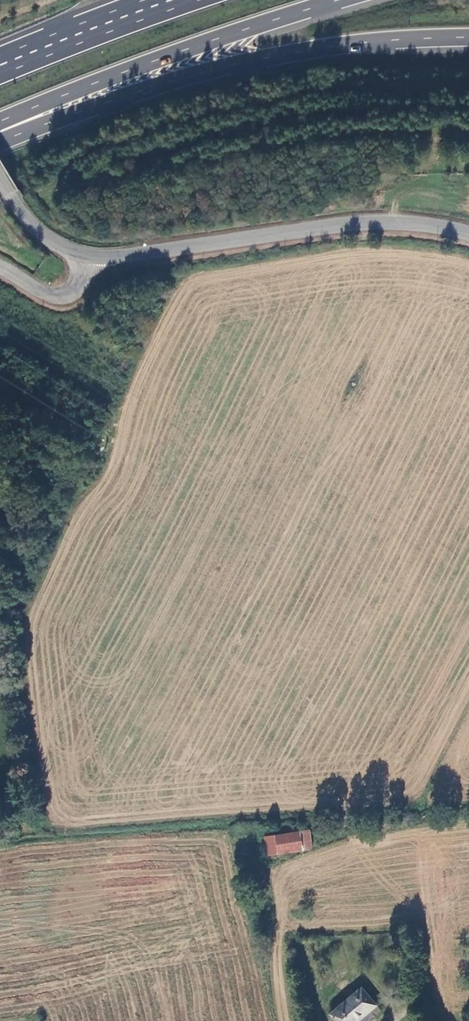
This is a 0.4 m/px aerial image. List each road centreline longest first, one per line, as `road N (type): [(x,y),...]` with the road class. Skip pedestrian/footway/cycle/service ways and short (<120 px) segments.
road 1 (motorway): [(0,136),(260,60),(468,40)]
road 2 (unclassified): [(89,256),(382,220),(468,232)]
road 3 (trunk): [(0,126),(346,0)]
road 4 (trunk): [(170,0),(0,65)]
road 5 (track): [(116,414),(0,348)]
road 6 (unclassified): [(0,178),(41,233),(89,256)]
road 7 (unclassified): [(89,256),(77,288),(63,296),(0,267)]

